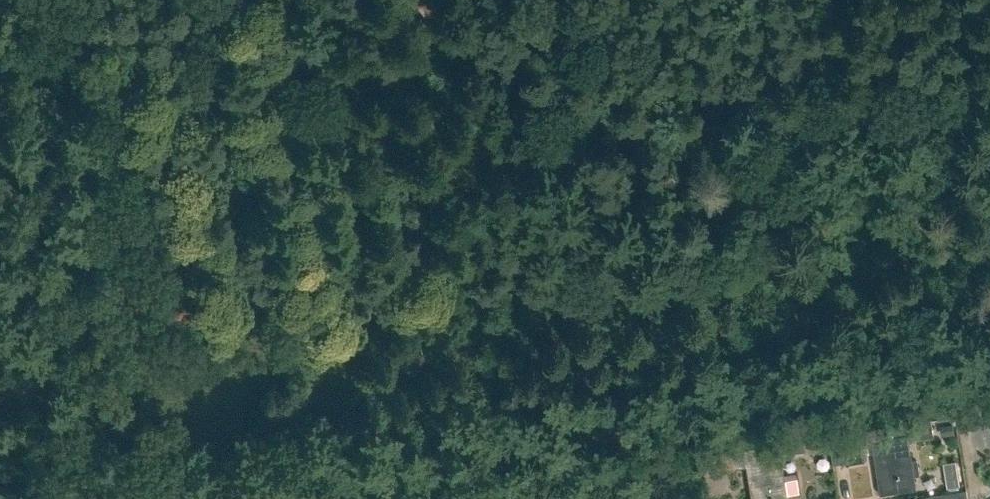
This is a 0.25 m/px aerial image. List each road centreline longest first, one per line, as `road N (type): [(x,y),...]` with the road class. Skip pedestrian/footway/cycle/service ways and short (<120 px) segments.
road 1 (track): [(989,83),(906,104),(677,130),(506,71),(407,0)]
road 2 (track): [(53,0),(177,484)]

